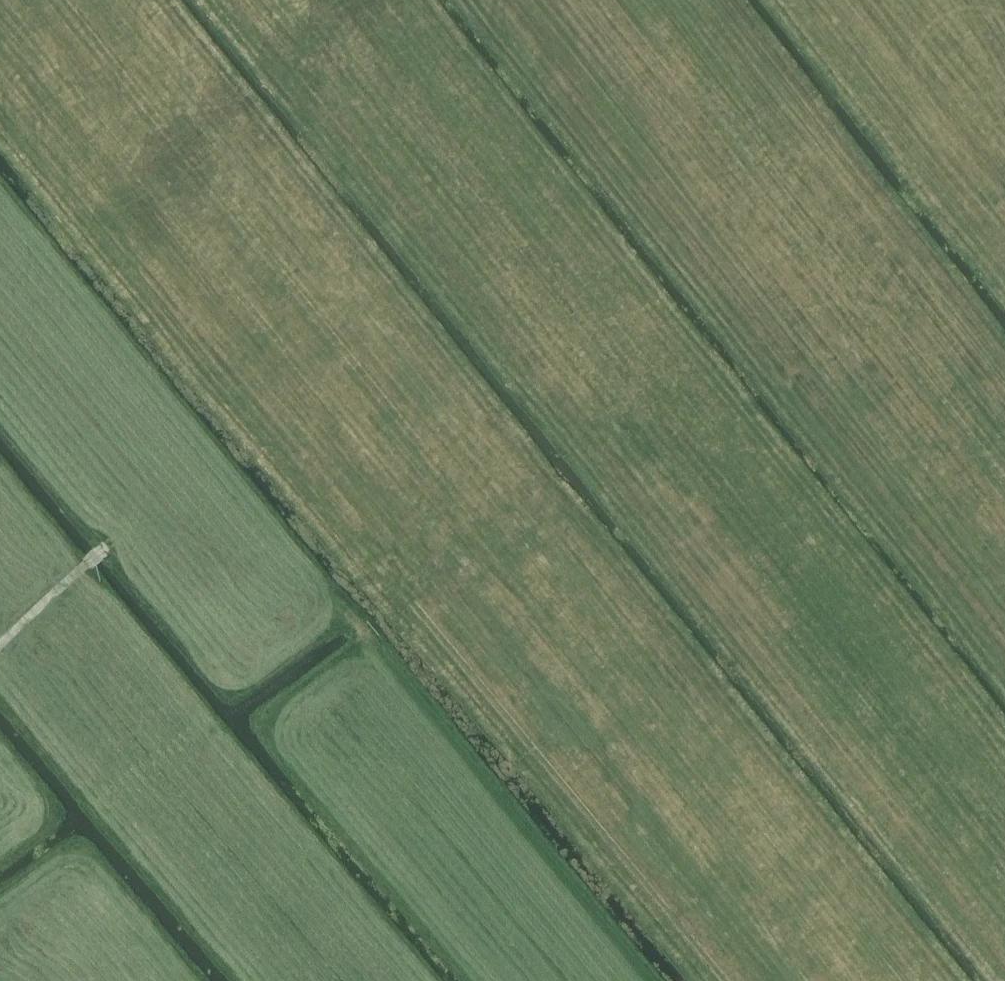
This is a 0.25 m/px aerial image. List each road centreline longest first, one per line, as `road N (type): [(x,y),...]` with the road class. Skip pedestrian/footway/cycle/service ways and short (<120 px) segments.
road 1 (track): [(729,980),(398,586)]
road 2 (track): [(0,653),(115,546)]

